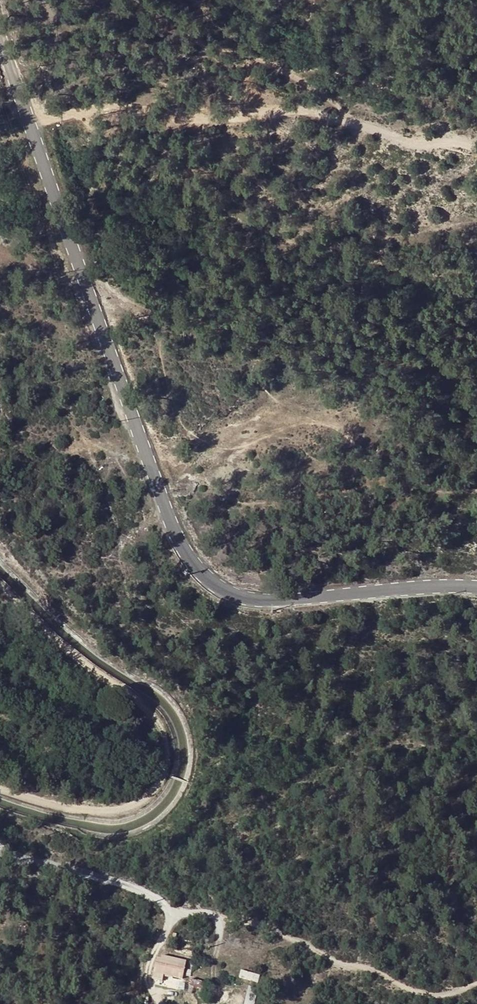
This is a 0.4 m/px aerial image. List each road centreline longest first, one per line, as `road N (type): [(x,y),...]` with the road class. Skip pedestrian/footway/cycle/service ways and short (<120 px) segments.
road 1 (tertiary): [(476,587),(273,601),(232,595),(203,575),(173,527),(0,36)]
road 2 (track): [(476,983),(447,993),(407,990),(278,931),(0,846)]
road 3 (track): [(476,154),(419,147),(299,112),(237,123),(124,108),(27,115)]
road 4 (track): [(0,583),(63,648),(157,724),(167,758),(155,791),(121,812),(73,810),(0,790)]

